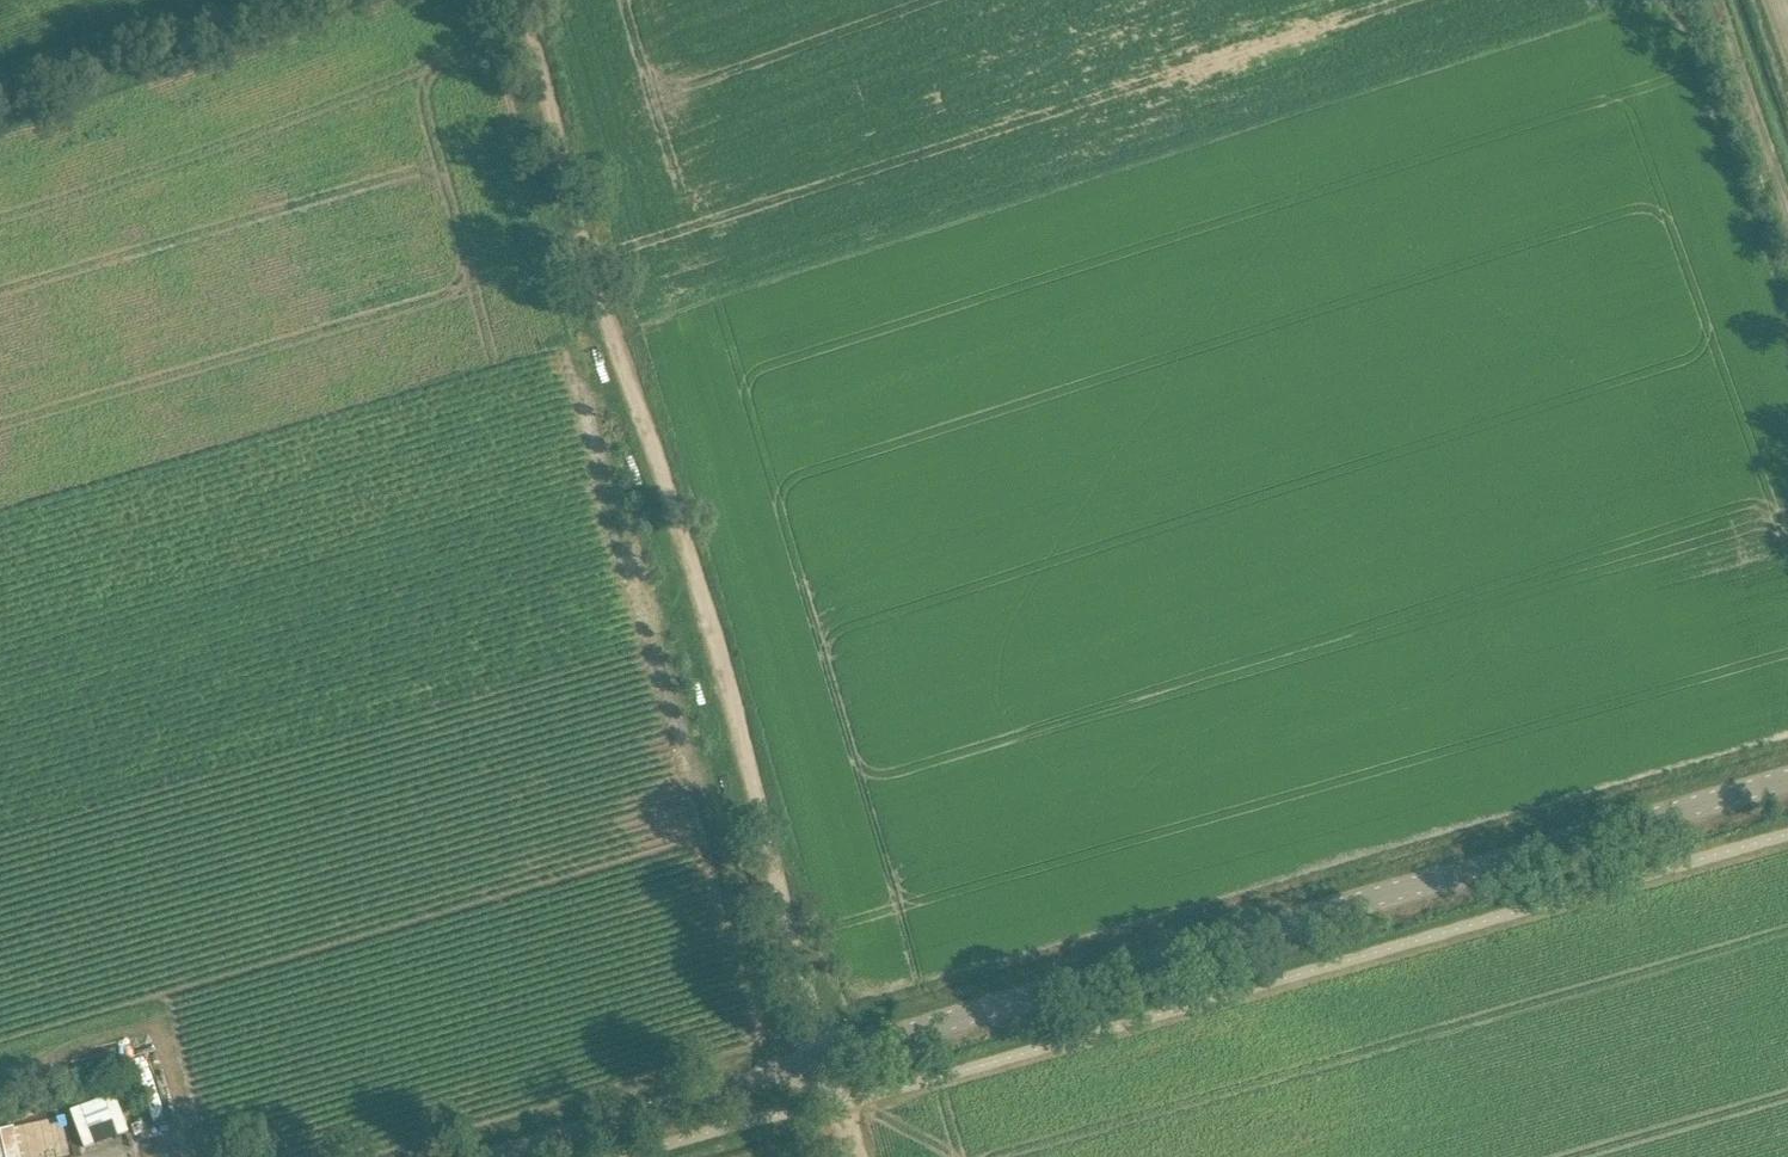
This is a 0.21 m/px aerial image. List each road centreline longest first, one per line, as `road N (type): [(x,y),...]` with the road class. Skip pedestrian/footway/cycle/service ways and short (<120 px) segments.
road 1 (unclassified): [(505,1156),(1787,786)]
road 2 (track): [(517,0),(750,776),(852,1156)]
road 3 (track): [(267,0),(0,99)]
road 4 (track): [(1708,0),(1787,224)]

